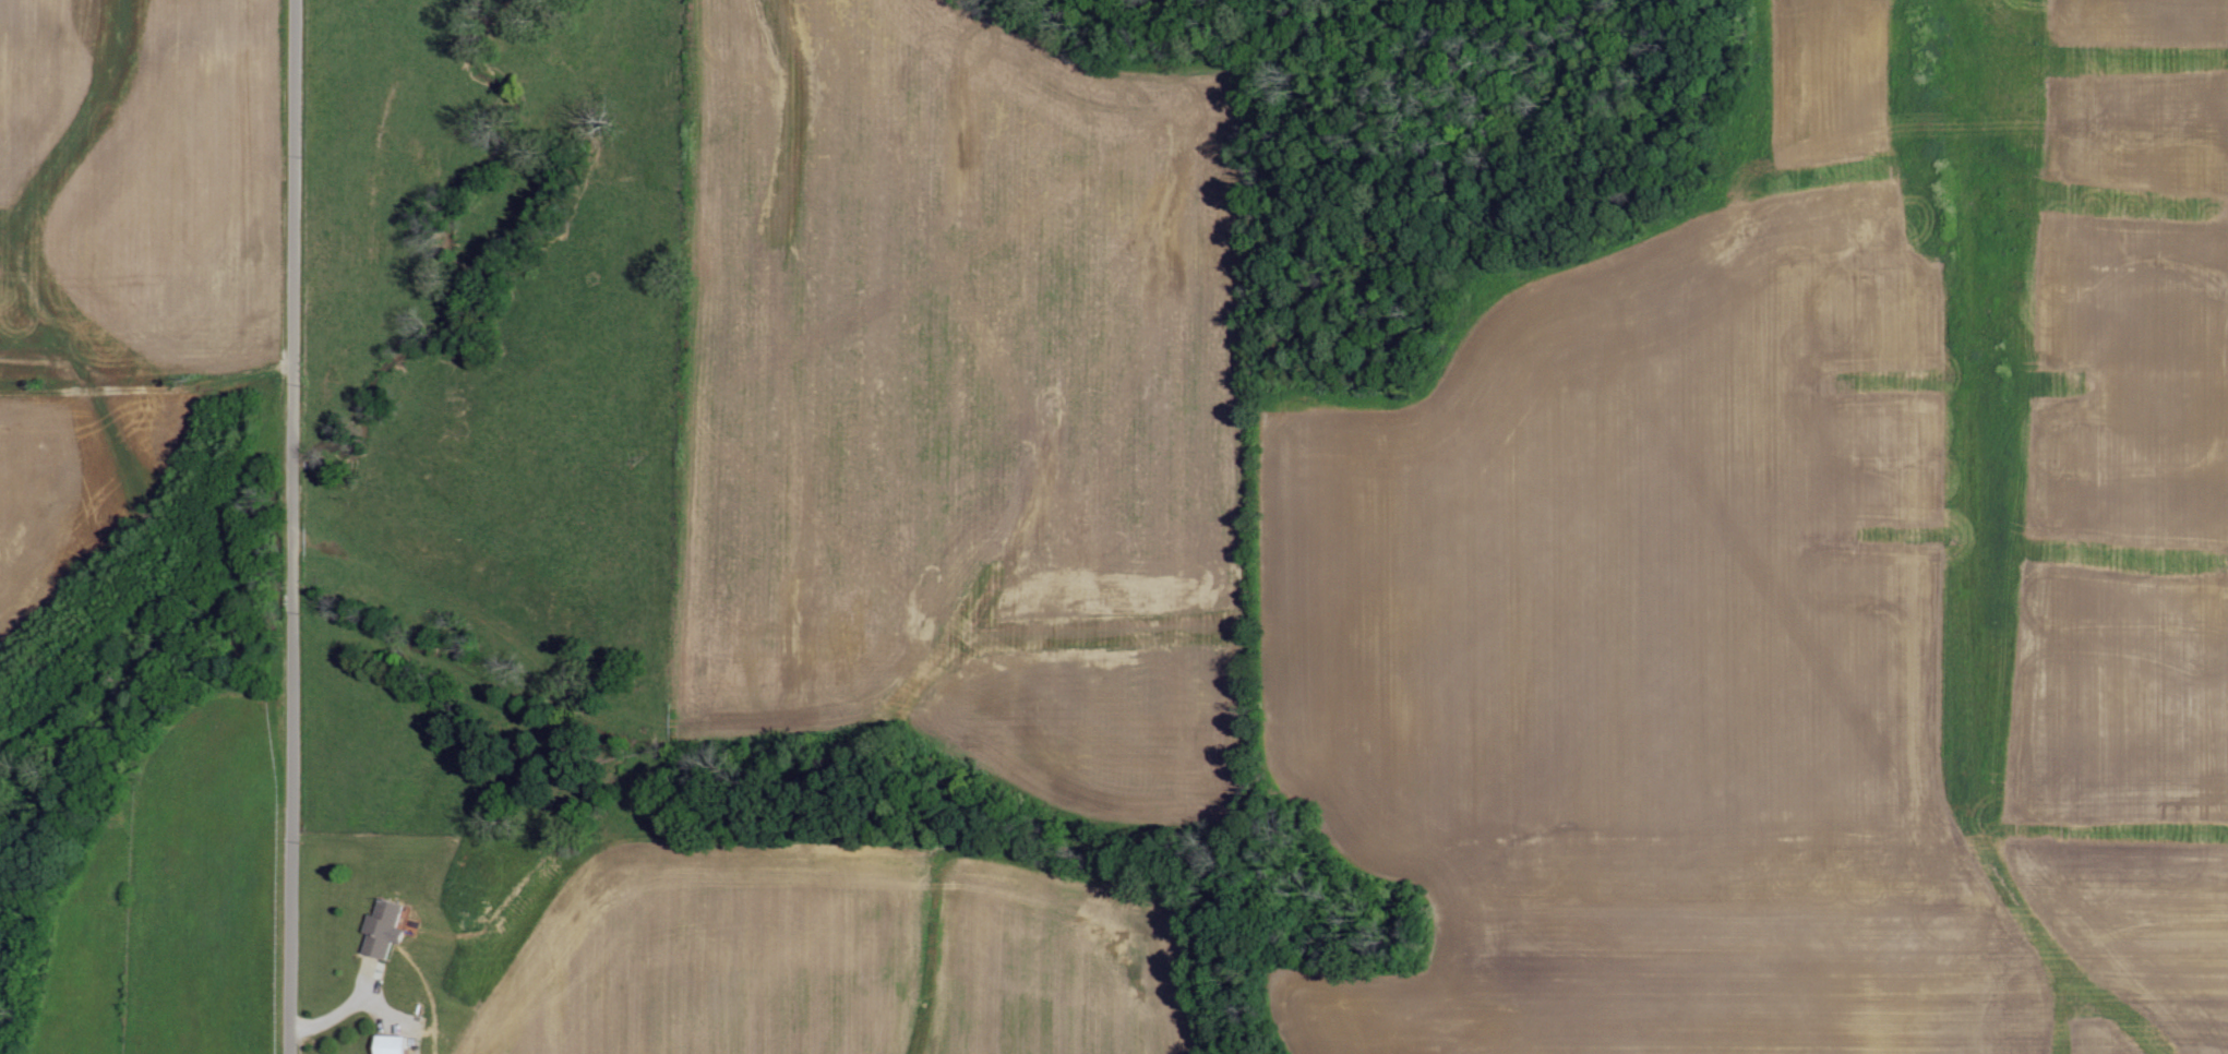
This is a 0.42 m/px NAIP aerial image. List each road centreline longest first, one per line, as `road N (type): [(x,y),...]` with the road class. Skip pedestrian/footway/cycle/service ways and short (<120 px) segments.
road 1 (residential): [(291,1053),(294,0)]

